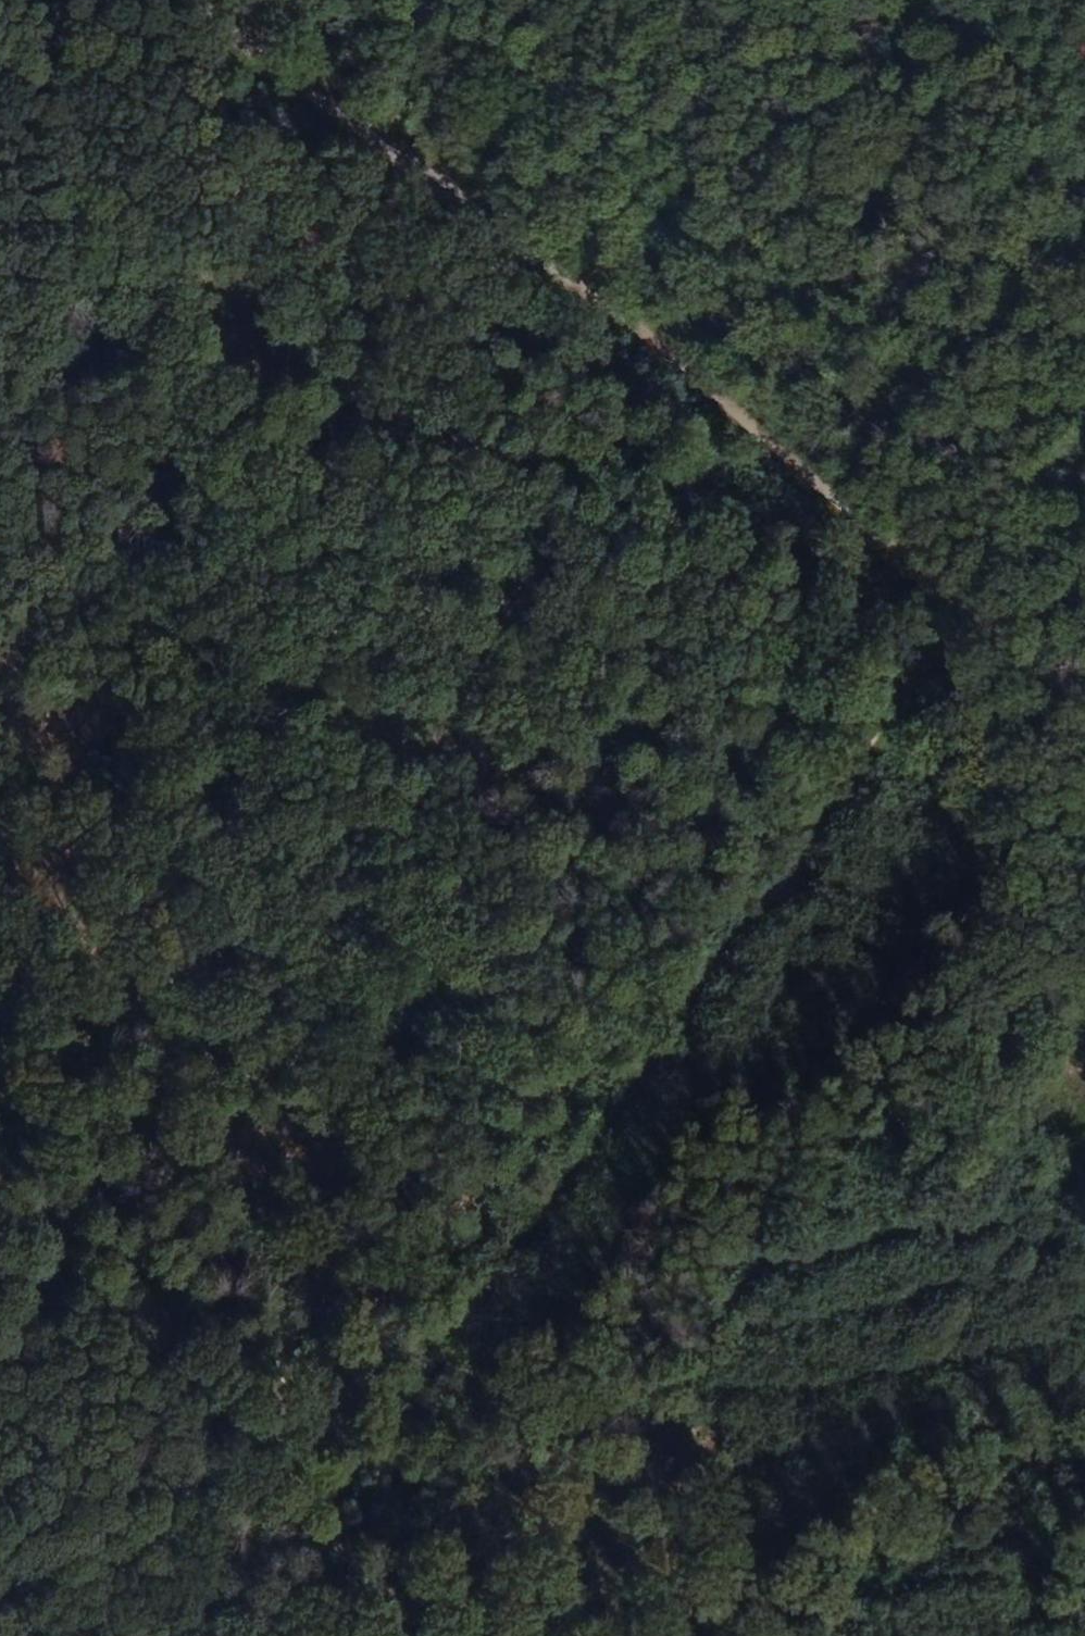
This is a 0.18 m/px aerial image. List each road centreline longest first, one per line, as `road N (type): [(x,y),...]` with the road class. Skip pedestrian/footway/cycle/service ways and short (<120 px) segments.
road 1 (track): [(112,0),(1003,605),(1084,669)]
road 2 (track): [(0,1192),(338,1528),(488,1635)]

